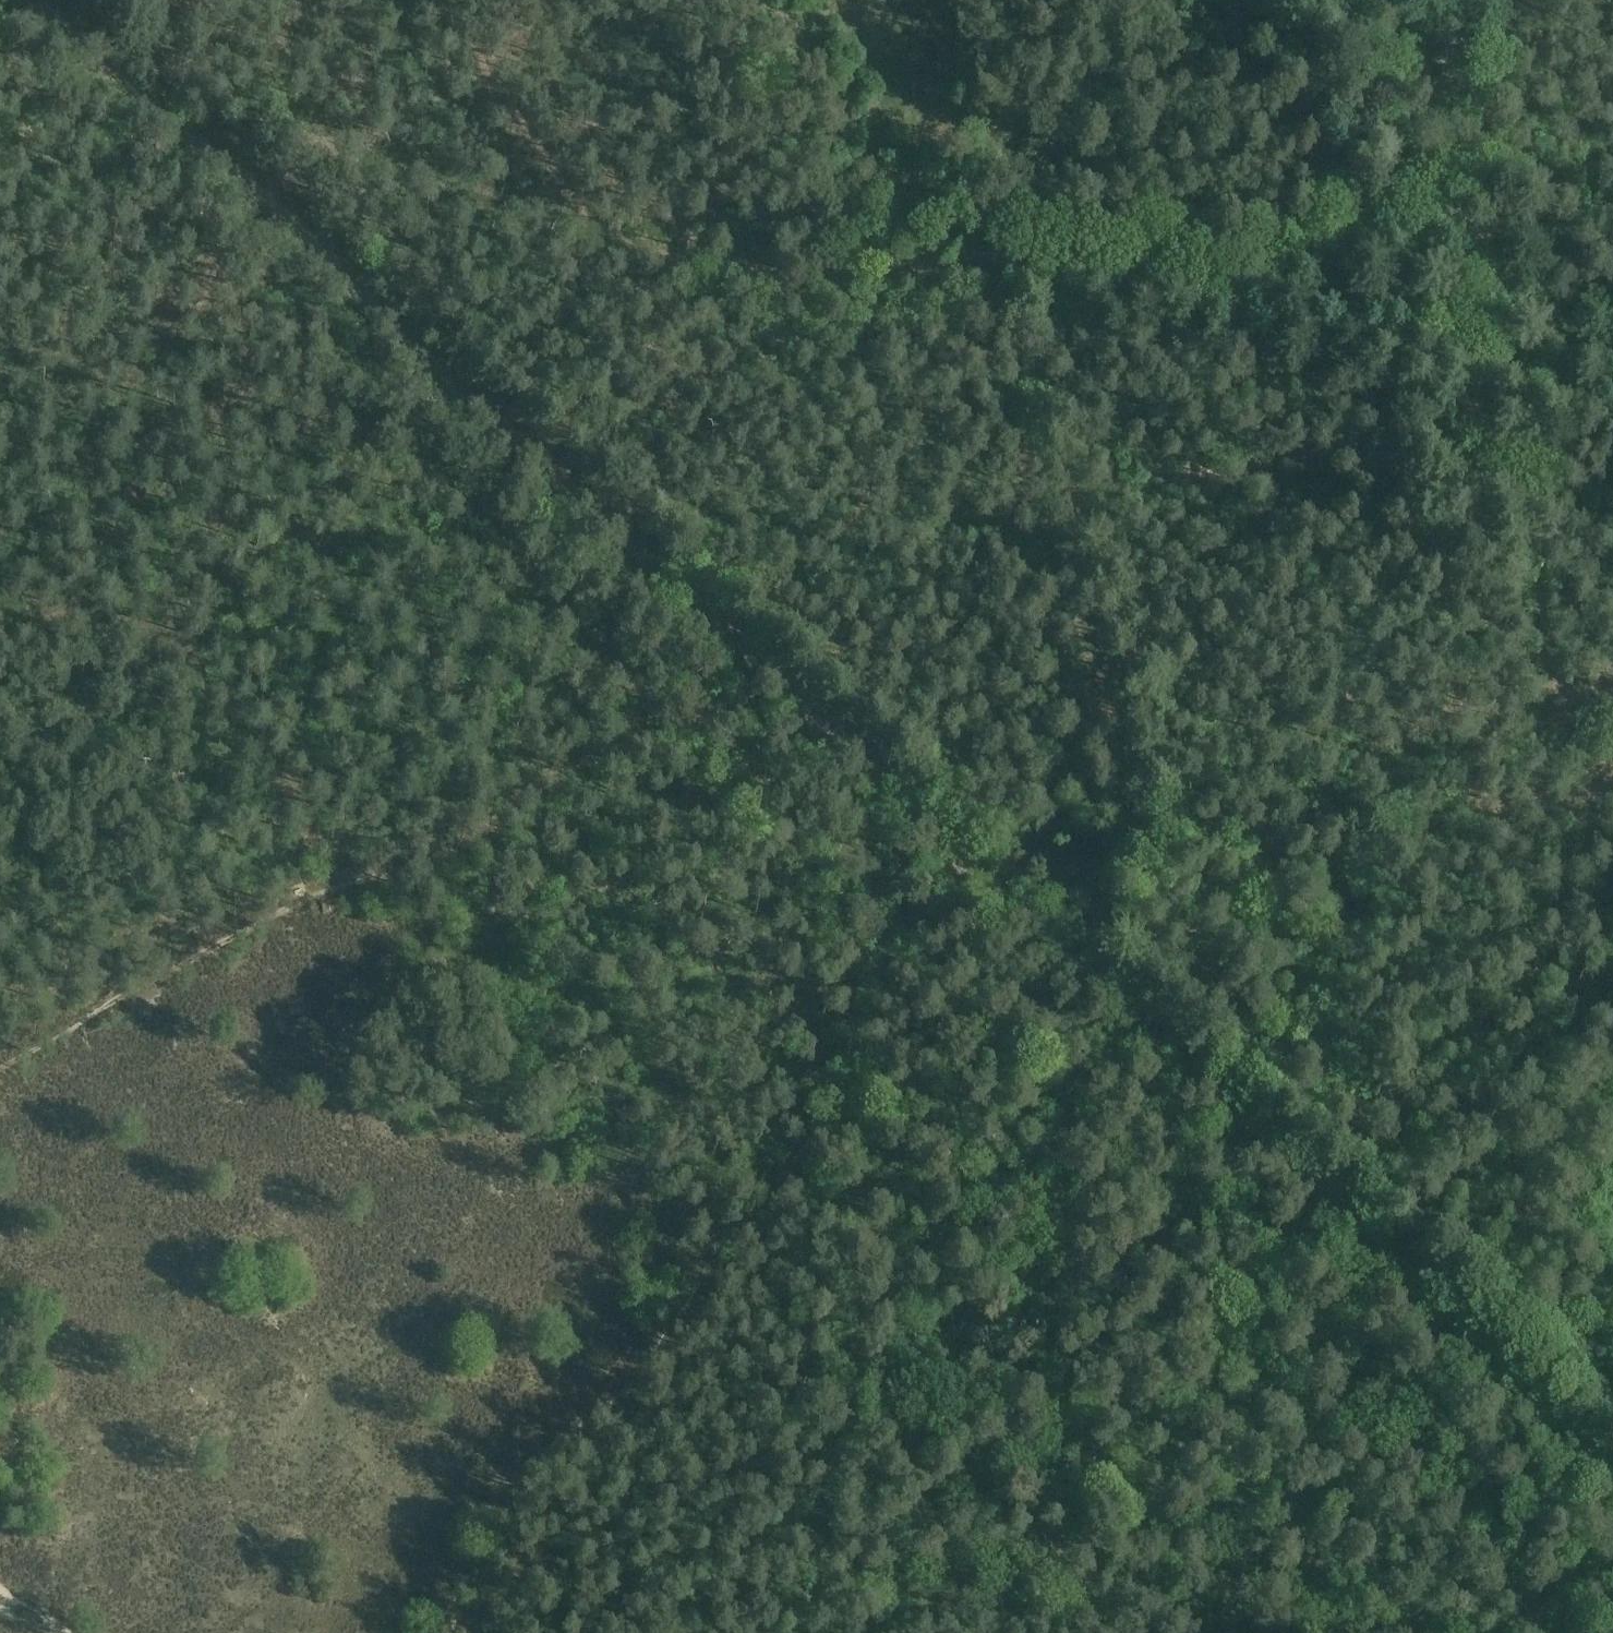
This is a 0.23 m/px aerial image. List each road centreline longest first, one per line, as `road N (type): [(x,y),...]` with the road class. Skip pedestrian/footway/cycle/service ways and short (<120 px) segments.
road 1 (track): [(1078,967),(1177,861),(1209,844),(1301,839),(1553,801),(1612,784)]
road 2 (track): [(1612,1580),(1581,1583),(1510,1632)]

